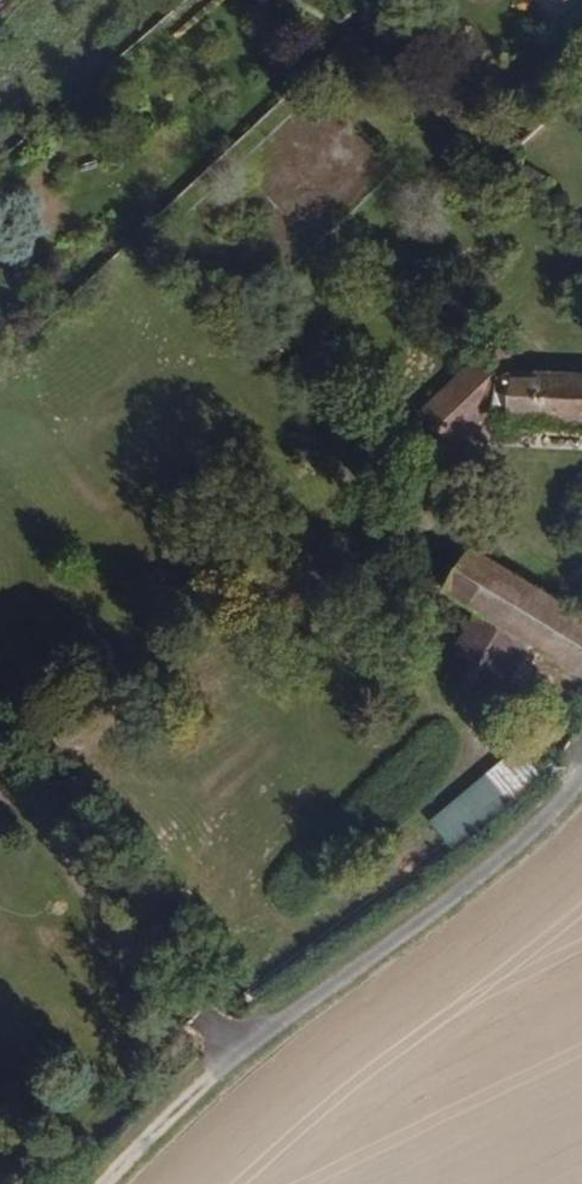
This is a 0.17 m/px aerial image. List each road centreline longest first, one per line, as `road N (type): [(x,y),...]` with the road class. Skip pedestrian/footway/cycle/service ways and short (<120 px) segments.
road 1 (track): [(581,758),(566,784),(182,1086),(93,1183)]
road 2 (track): [(225,1052),(86,889),(39,812),(0,793)]

